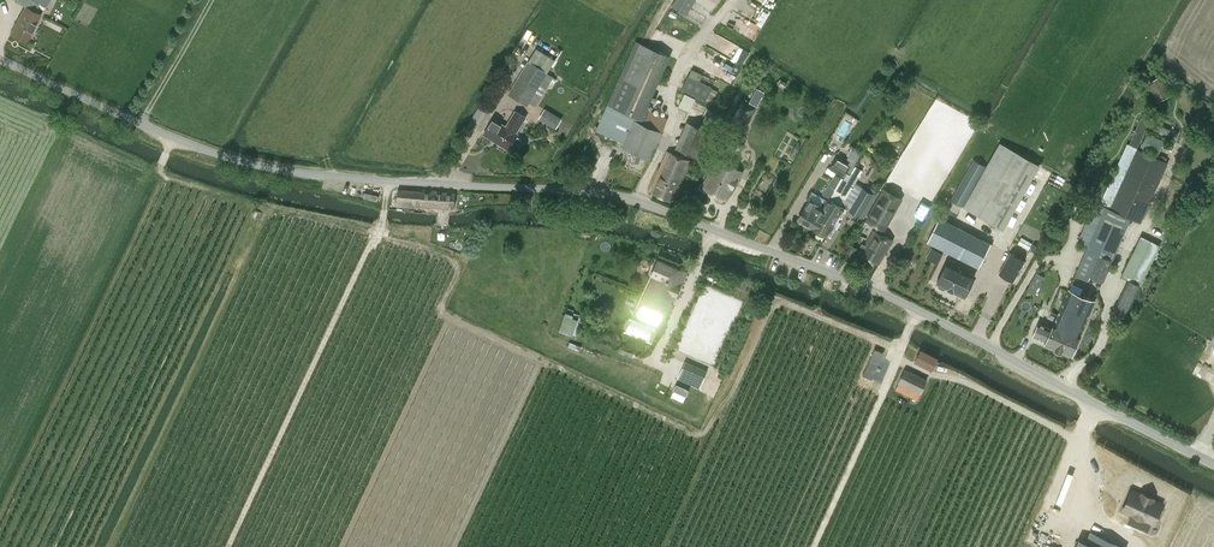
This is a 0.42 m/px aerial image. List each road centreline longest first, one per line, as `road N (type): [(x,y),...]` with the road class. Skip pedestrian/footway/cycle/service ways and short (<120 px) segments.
road 1 (unclassified): [(1213,465),(879,292),(638,201),(584,189),(258,165),(172,137),(0,60)]
road 2 (track): [(813,546),(920,311)]
road 3 (track): [(638,201),(676,121),(667,91),(731,0)]

